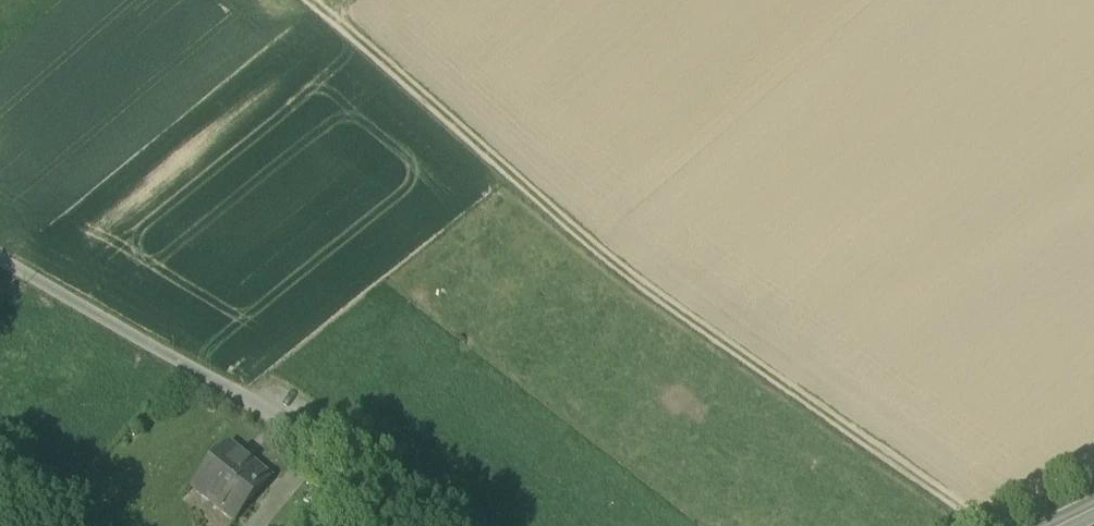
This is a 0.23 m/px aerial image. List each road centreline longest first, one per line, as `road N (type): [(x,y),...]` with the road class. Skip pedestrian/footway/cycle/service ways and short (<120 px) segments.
road 1 (track): [(301,0),(654,297),(978,525)]
road 2 (residential): [(419,525),(281,423),(0,261)]

